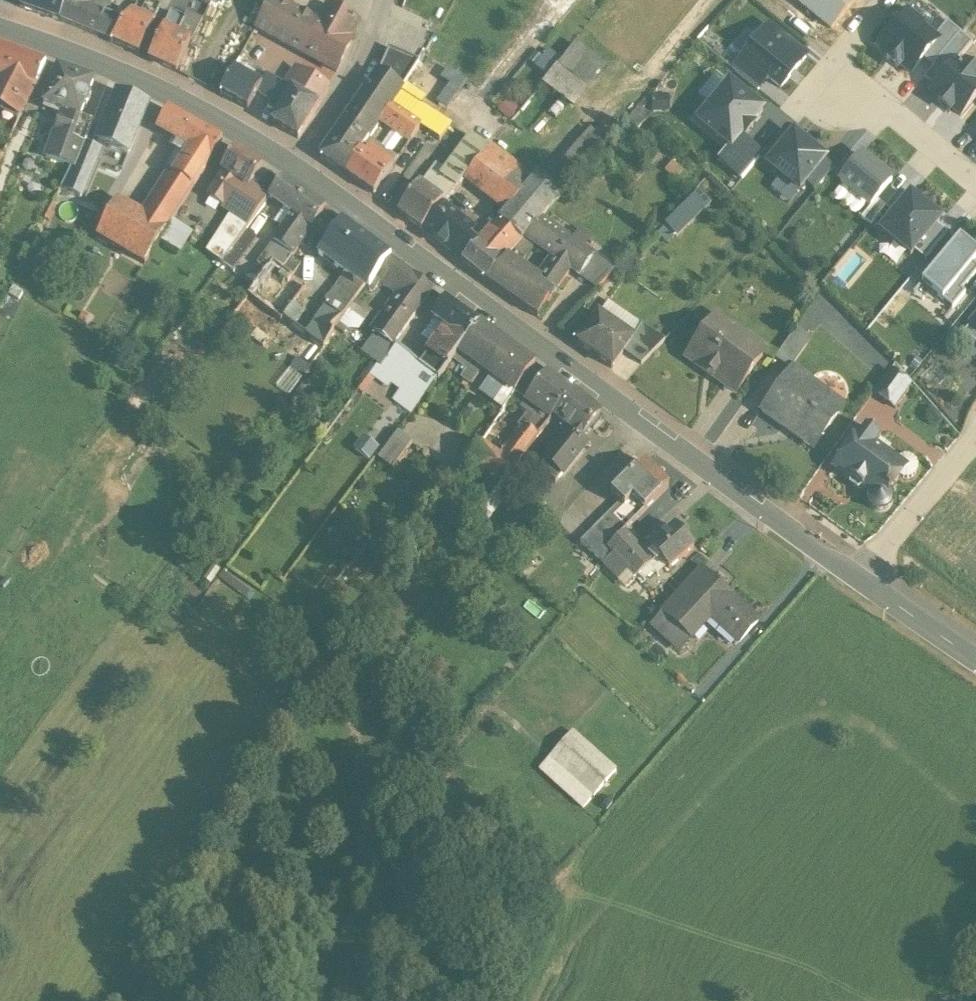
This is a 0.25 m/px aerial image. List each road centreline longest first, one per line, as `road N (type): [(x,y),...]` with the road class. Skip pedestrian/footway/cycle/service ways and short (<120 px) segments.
road 1 (tertiary): [(302,176),(863,584)]
road 2 (tertiary): [(0,31),(156,91),(302,176)]
road 3 (residential): [(880,7),(831,72),(975,190)]
road 4 (unclassified): [(302,176),(365,70),(389,0)]
road 5 (residential): [(975,438),(863,584)]
road 6 (tertiary): [(863,584),(975,662)]

